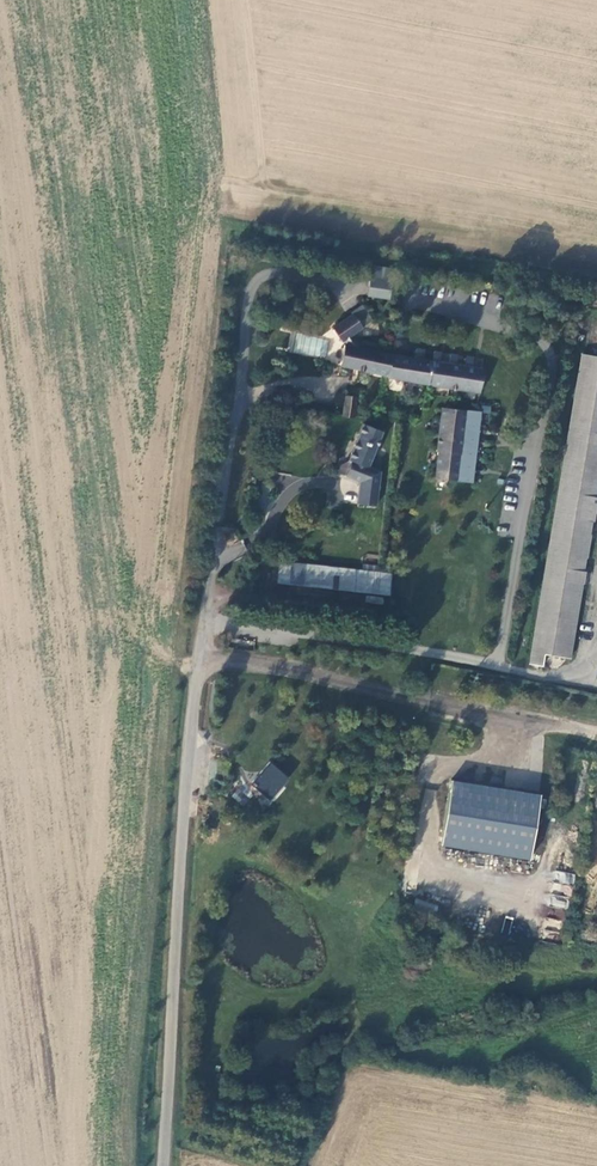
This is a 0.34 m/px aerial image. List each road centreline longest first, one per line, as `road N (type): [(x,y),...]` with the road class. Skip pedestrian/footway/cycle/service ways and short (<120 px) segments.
road 1 (unclassified): [(163,1165),(204,619),(251,293)]

